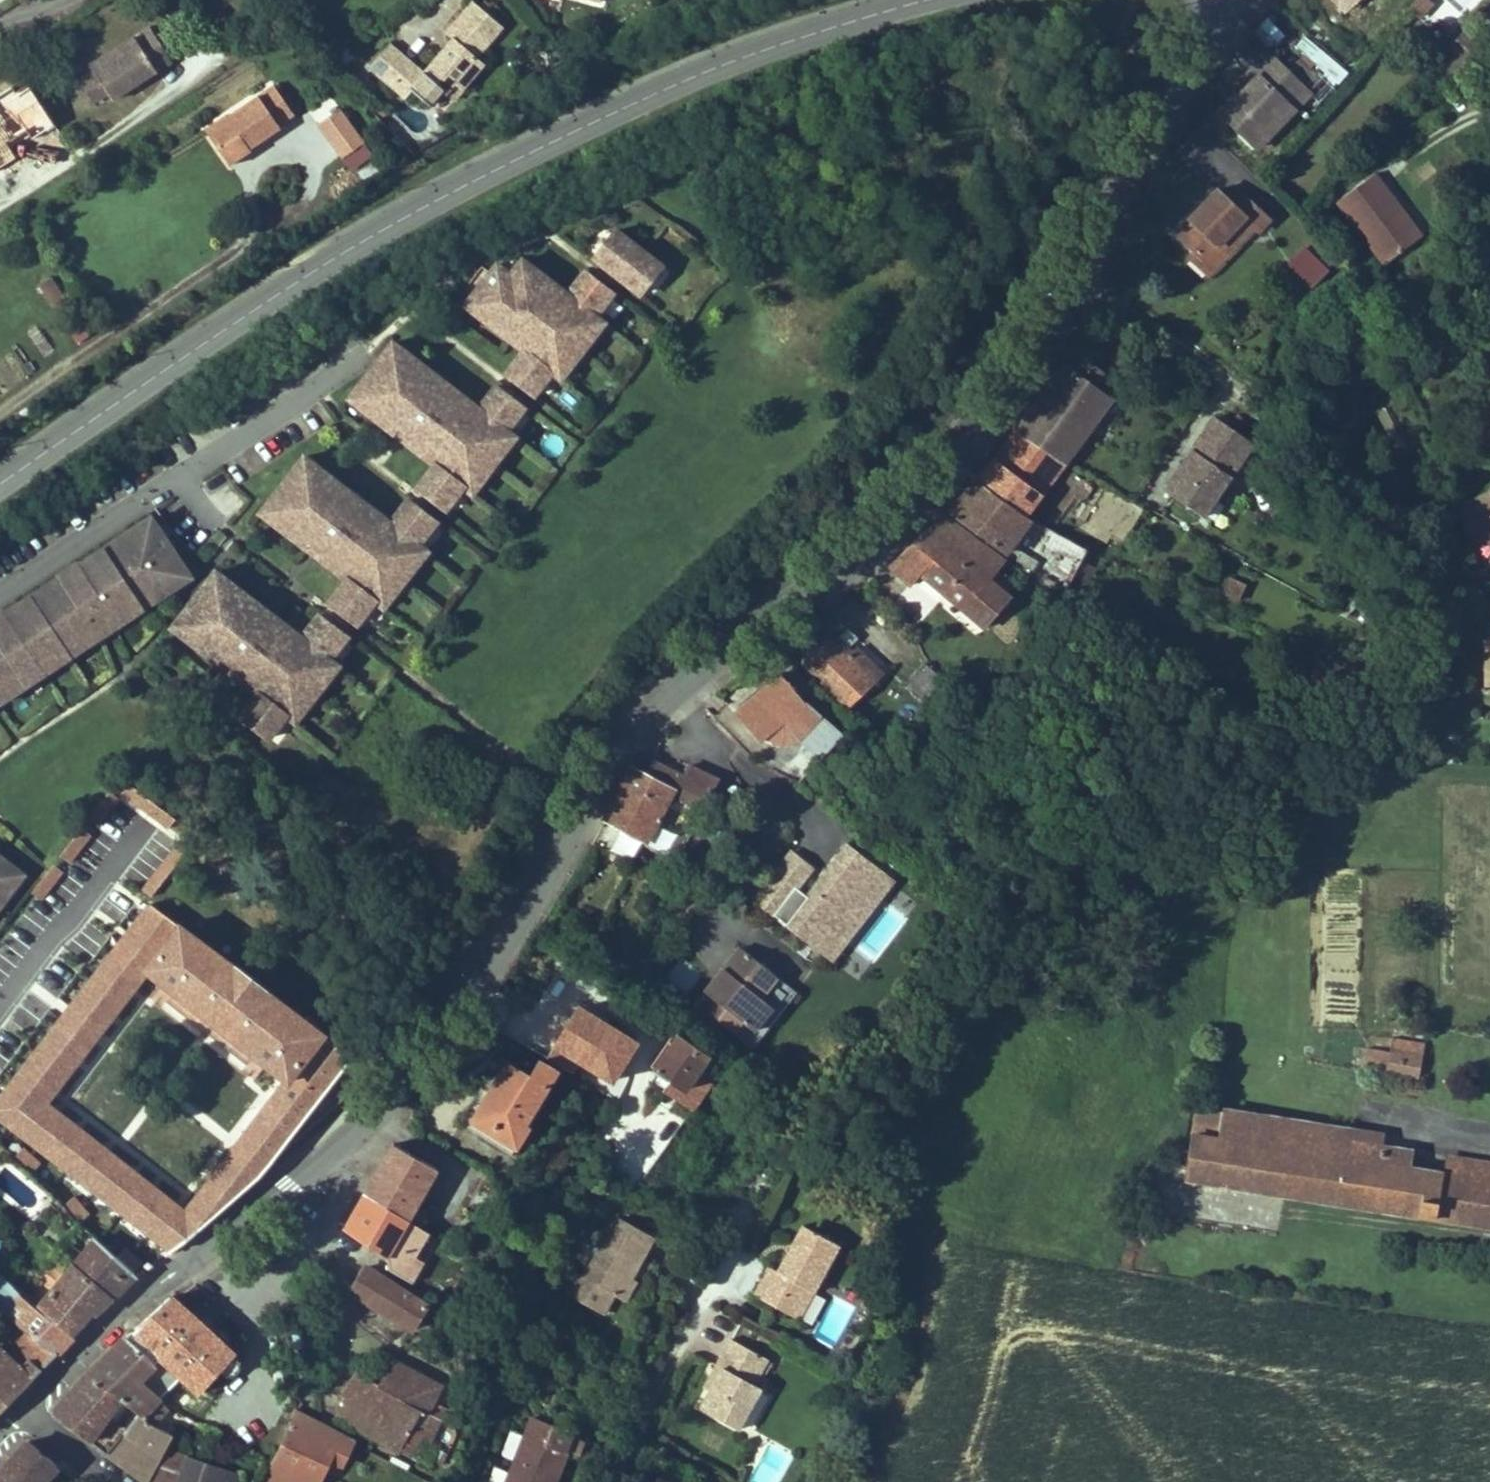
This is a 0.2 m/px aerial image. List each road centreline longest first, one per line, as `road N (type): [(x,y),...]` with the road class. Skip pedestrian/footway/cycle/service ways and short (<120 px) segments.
road 1 (tertiary): [(1249,4),(991,377),(894,481),(653,696),(408,1076),(320,1150)]
road 2 (residential): [(871,0),(480,163),(0,473)]
road 3 (tertiary): [(23,1403),(101,1329),(320,1150)]
road 4 (track): [(0,198),(107,131),(213,48)]
road 5 (track): [(615,1481),(722,1255)]
road 6 (residential): [(23,1403),(125,1481)]

